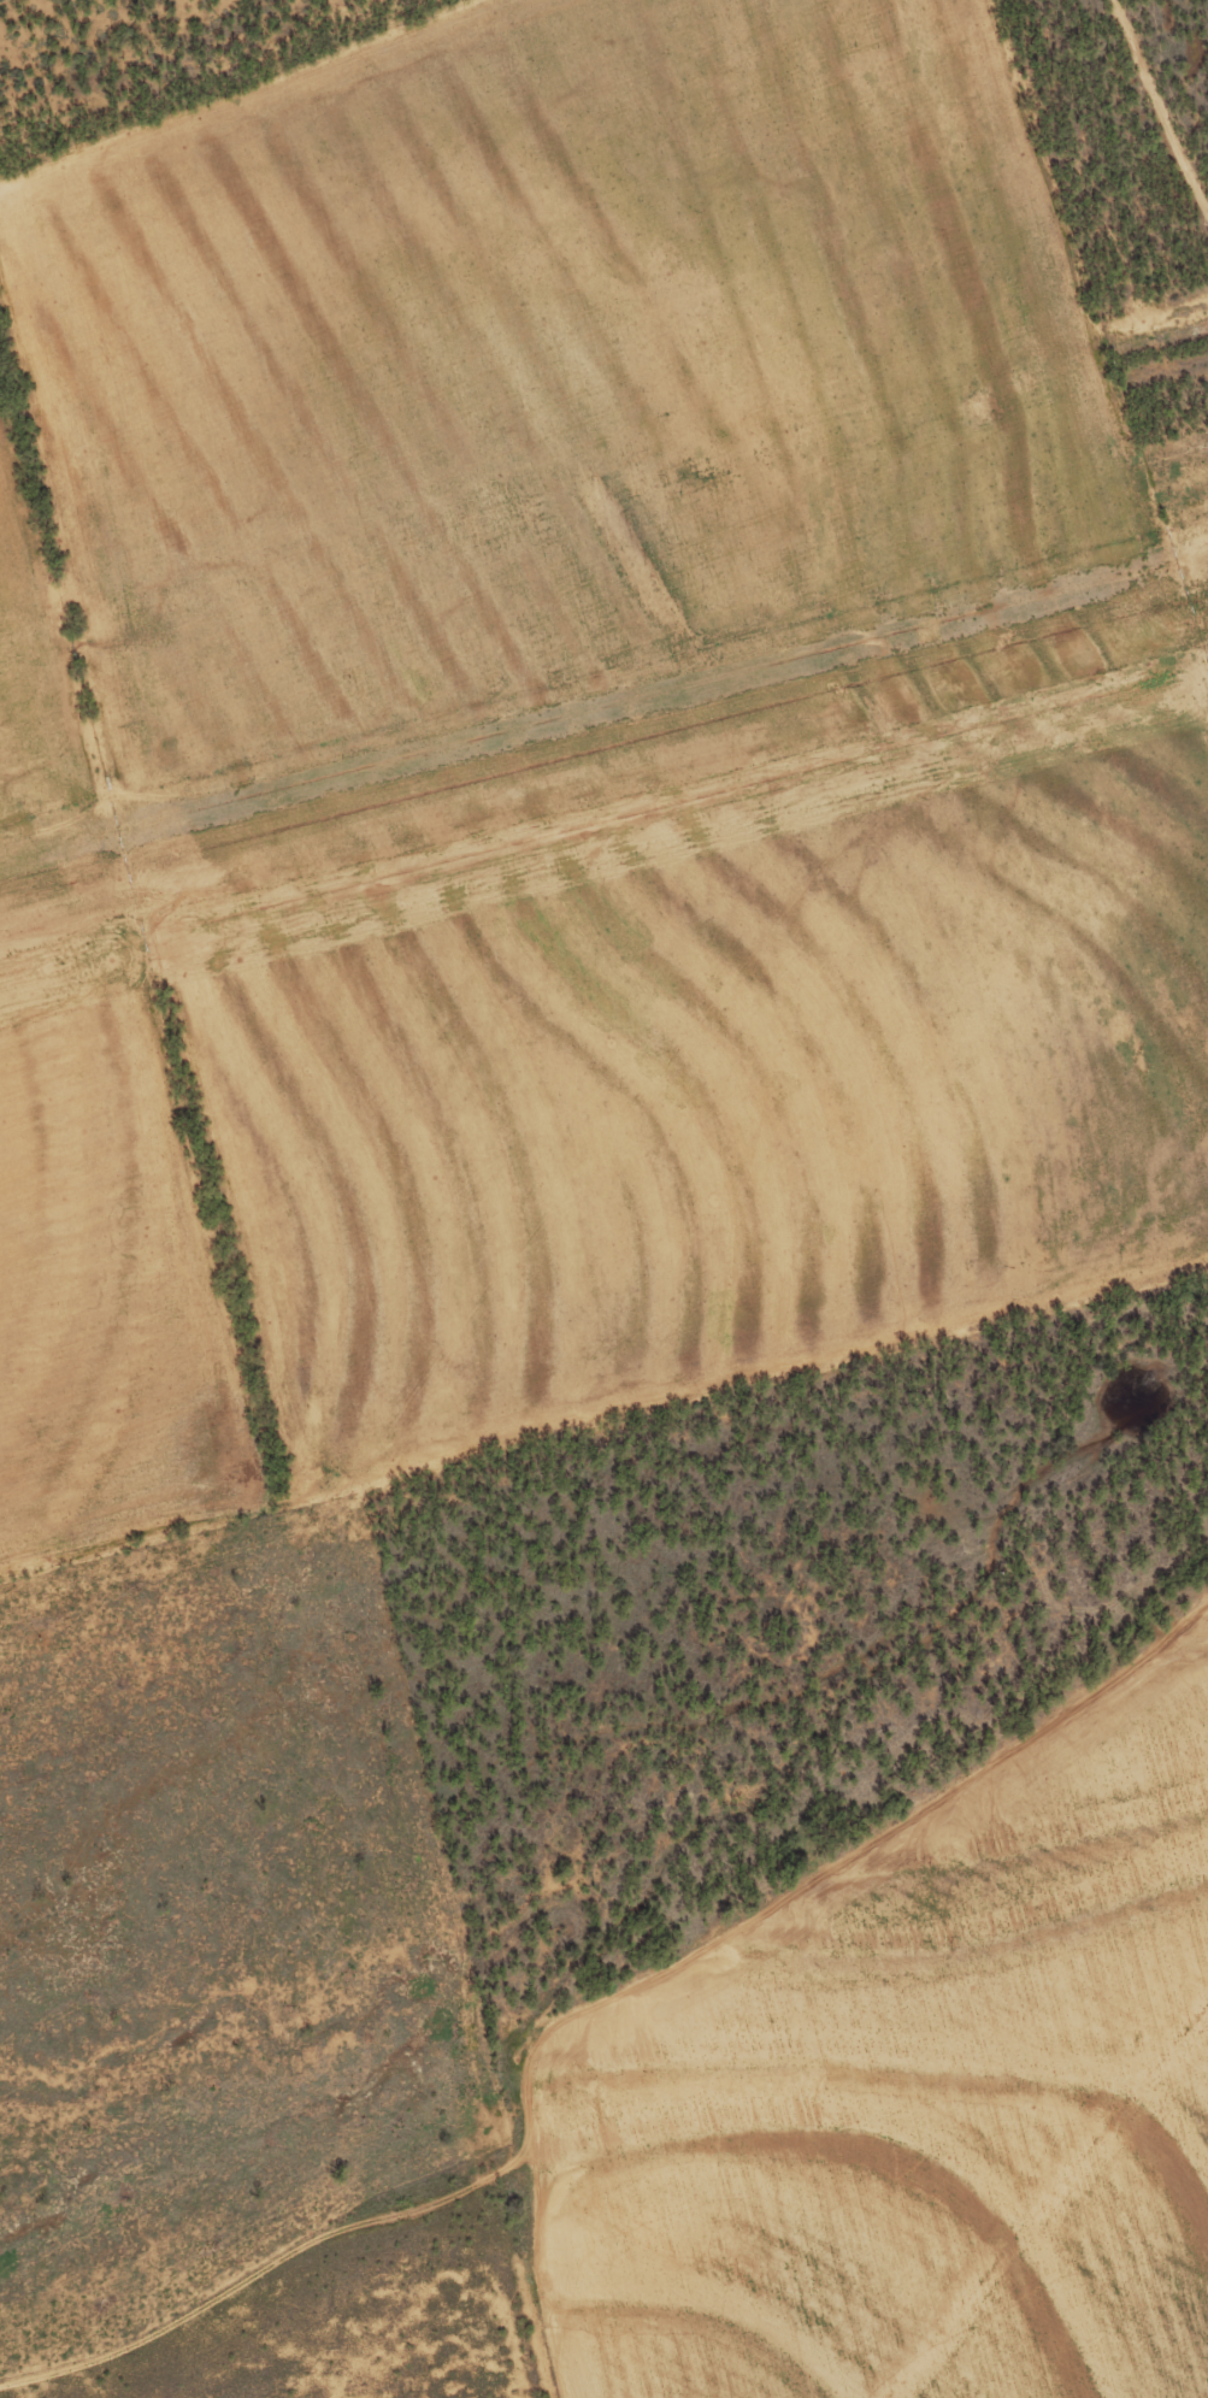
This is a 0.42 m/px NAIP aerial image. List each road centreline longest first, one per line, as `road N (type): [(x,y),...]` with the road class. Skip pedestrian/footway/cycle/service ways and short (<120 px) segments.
road 1 (track): [(1207,177),(1104,0)]

